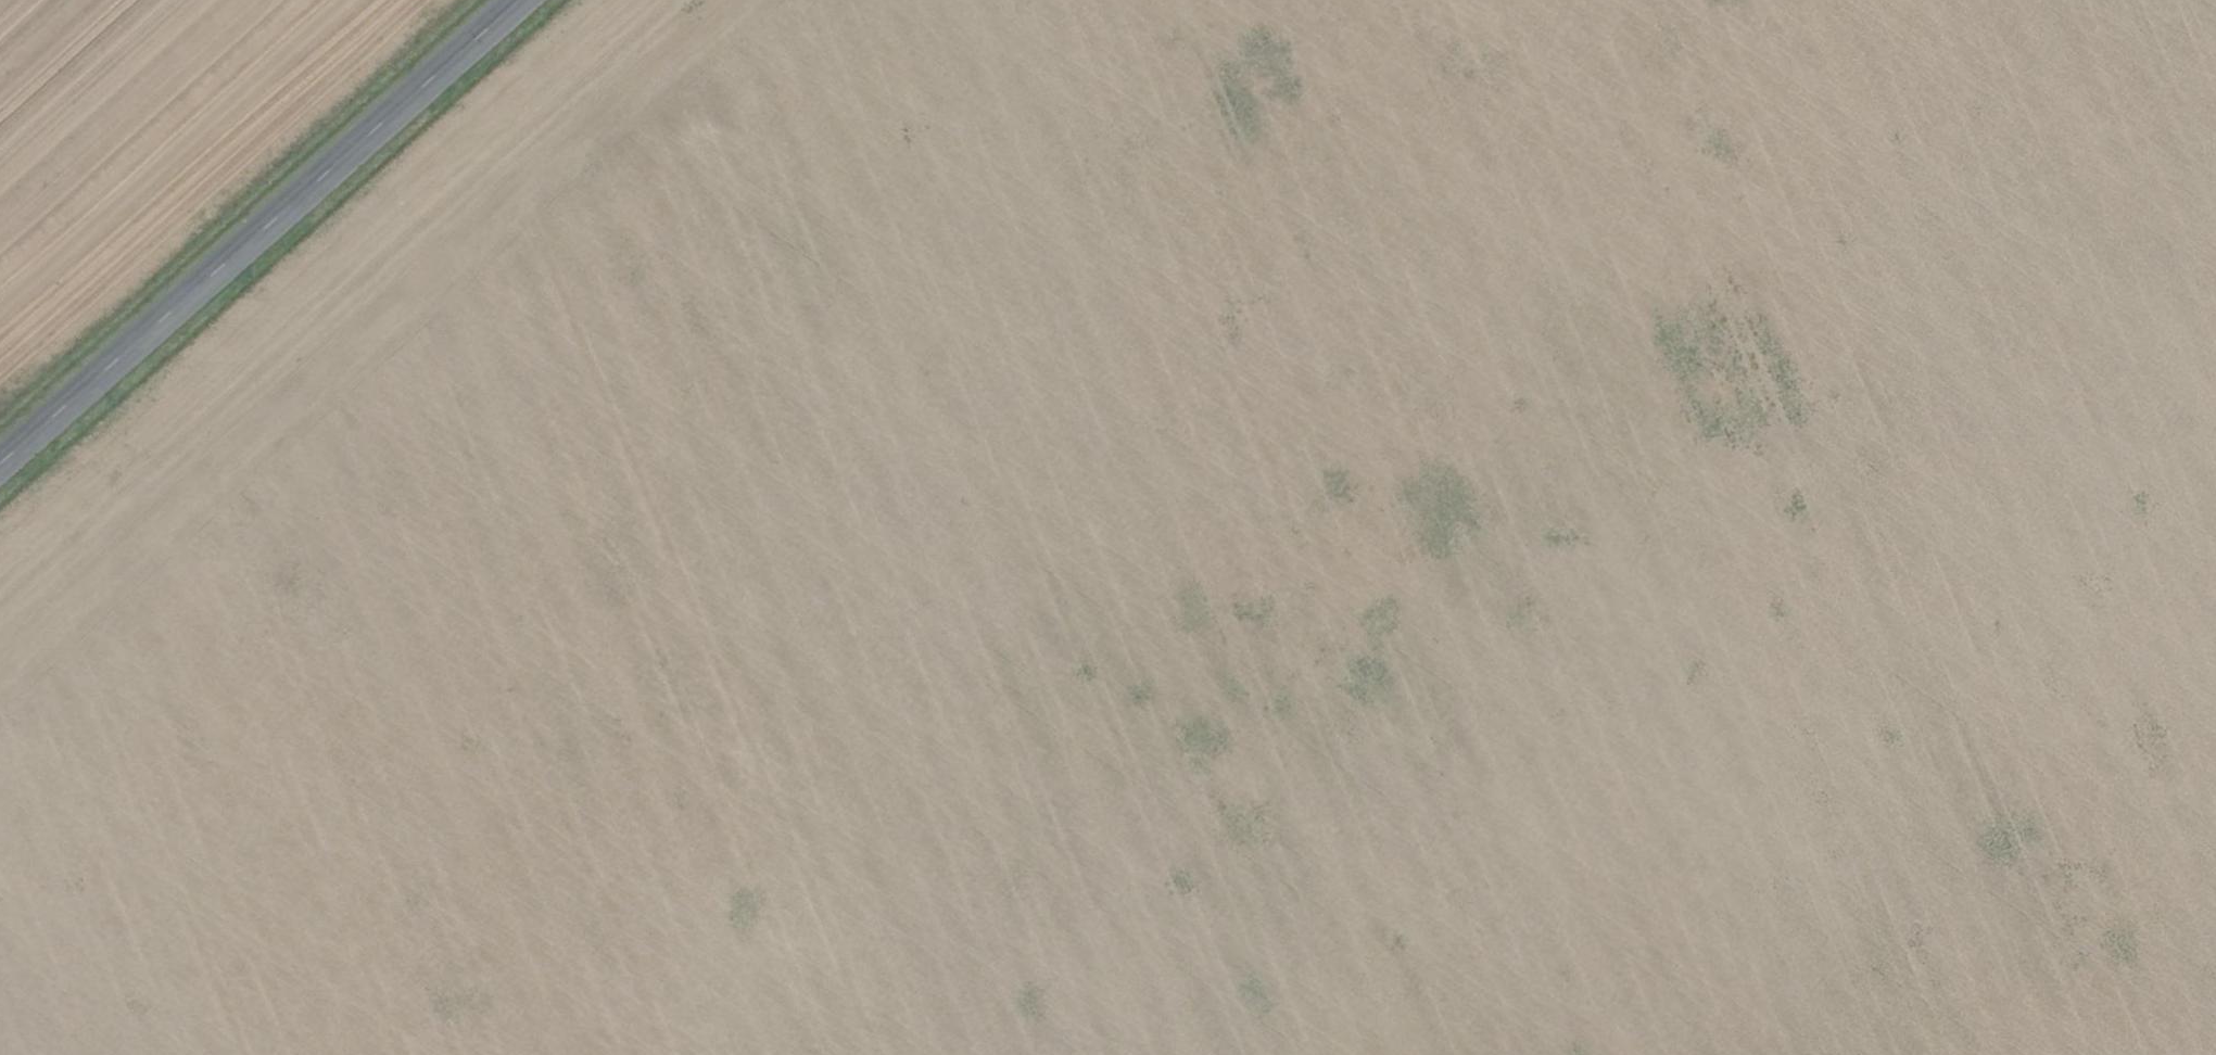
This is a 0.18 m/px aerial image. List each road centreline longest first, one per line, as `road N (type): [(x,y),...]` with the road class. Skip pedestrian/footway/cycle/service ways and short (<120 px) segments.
road 1 (tertiary): [(0,454),(511,0)]

